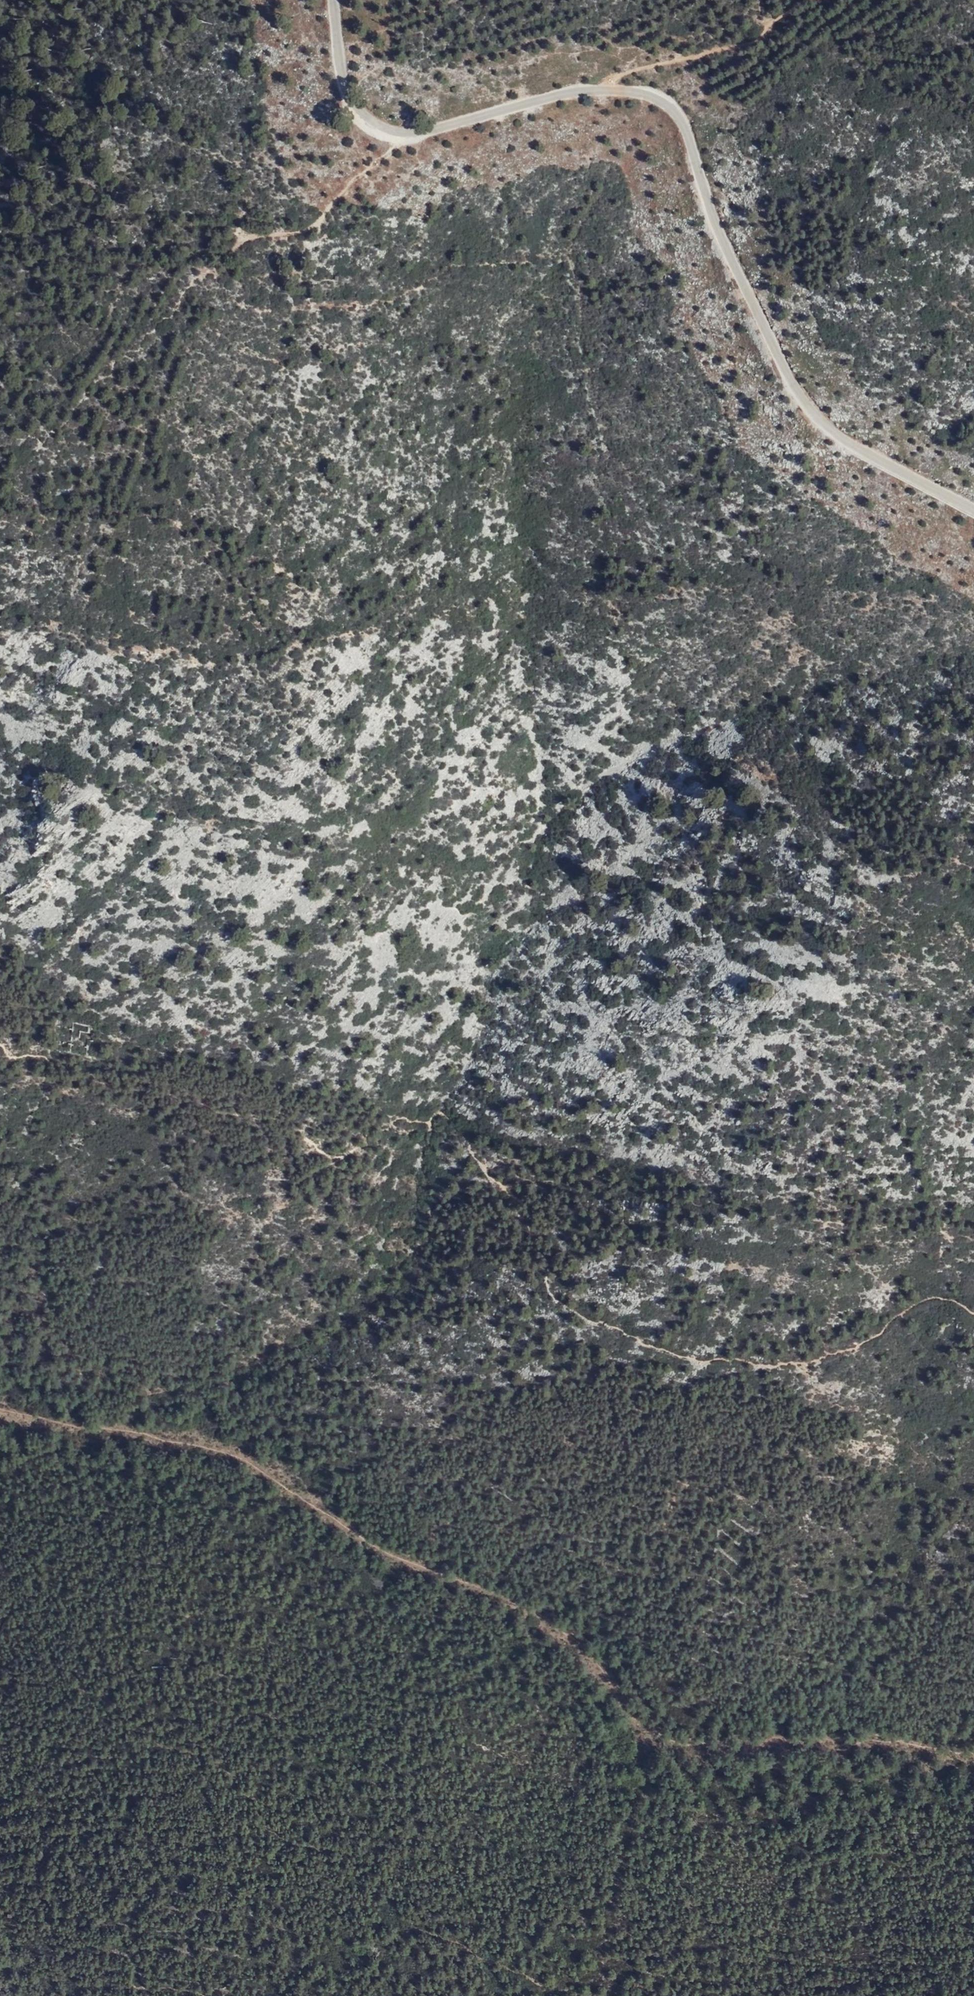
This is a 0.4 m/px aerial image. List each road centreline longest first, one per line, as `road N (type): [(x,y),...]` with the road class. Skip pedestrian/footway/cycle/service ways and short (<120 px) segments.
road 1 (track): [(0,1406),(134,1426),(240,1457),(386,1556),(514,1602),(576,1640),(617,1698),(659,1737),(973,1753)]
road 2 (unclassified): [(973,510),(835,434),(802,397),(717,226),(683,116),(655,95),(607,88),(404,134),(374,124),(342,79),(334,0)]

